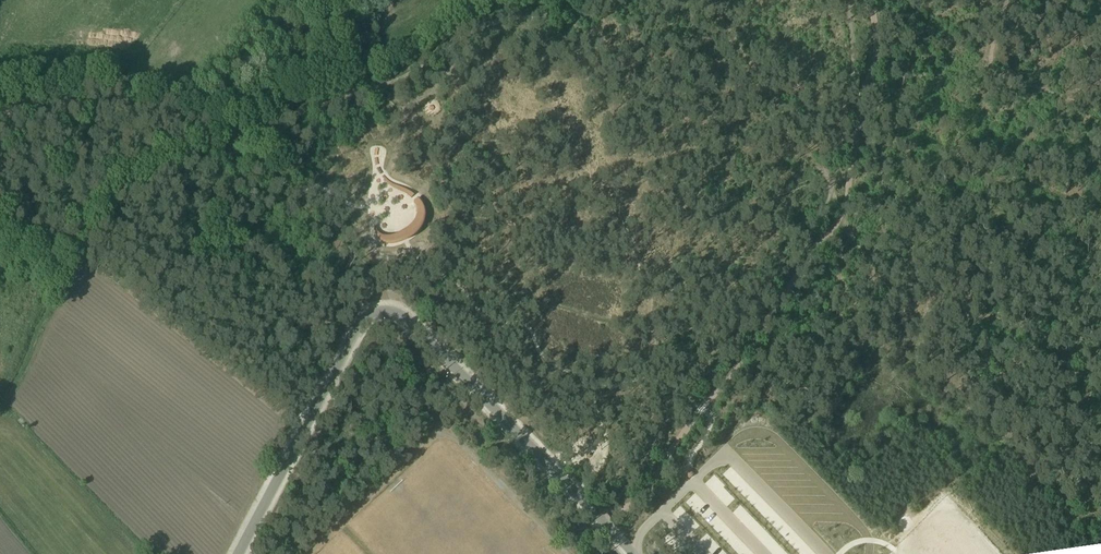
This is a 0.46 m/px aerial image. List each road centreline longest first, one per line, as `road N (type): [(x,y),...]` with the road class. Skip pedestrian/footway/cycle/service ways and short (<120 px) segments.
road 1 (residential): [(237,553),(360,323),(380,310),(396,312),(455,368),(633,553)]
road 2 (track): [(567,553),(441,432),(306,553)]
road 3 (track): [(232,159),(150,113),(0,114)]
road 4 (track): [(380,310),(364,274),(280,184)]

